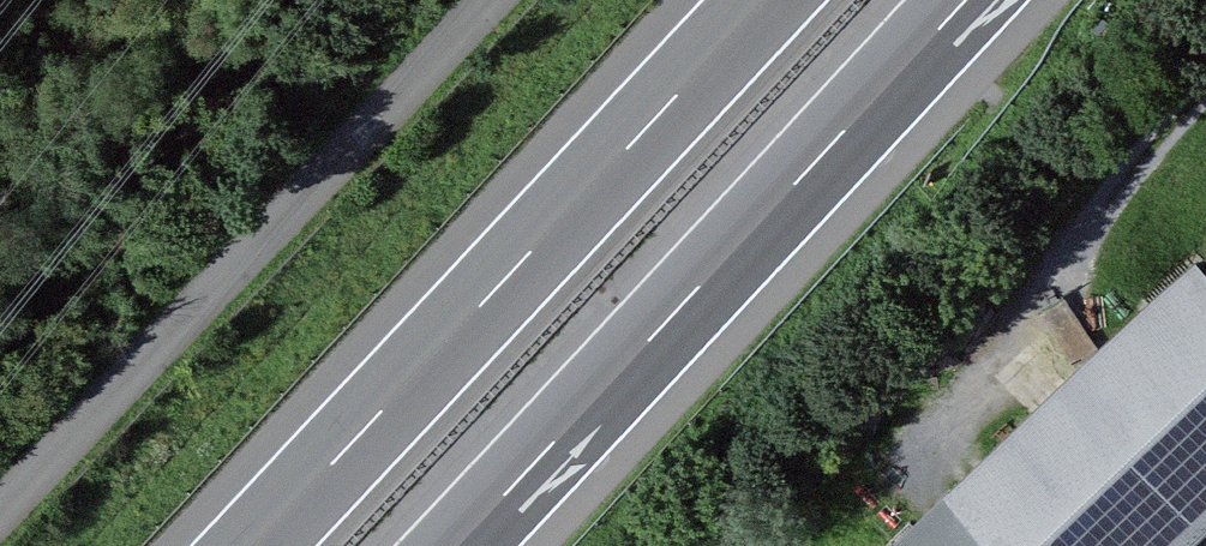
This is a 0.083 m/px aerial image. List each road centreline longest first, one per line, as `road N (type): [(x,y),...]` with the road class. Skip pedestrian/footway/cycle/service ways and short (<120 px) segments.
road 1 (motorway): [(464,545),(975,0)]
road 2 (motorway): [(770,0),(261,545)]
road 3 (track): [(177,0),(0,193)]

